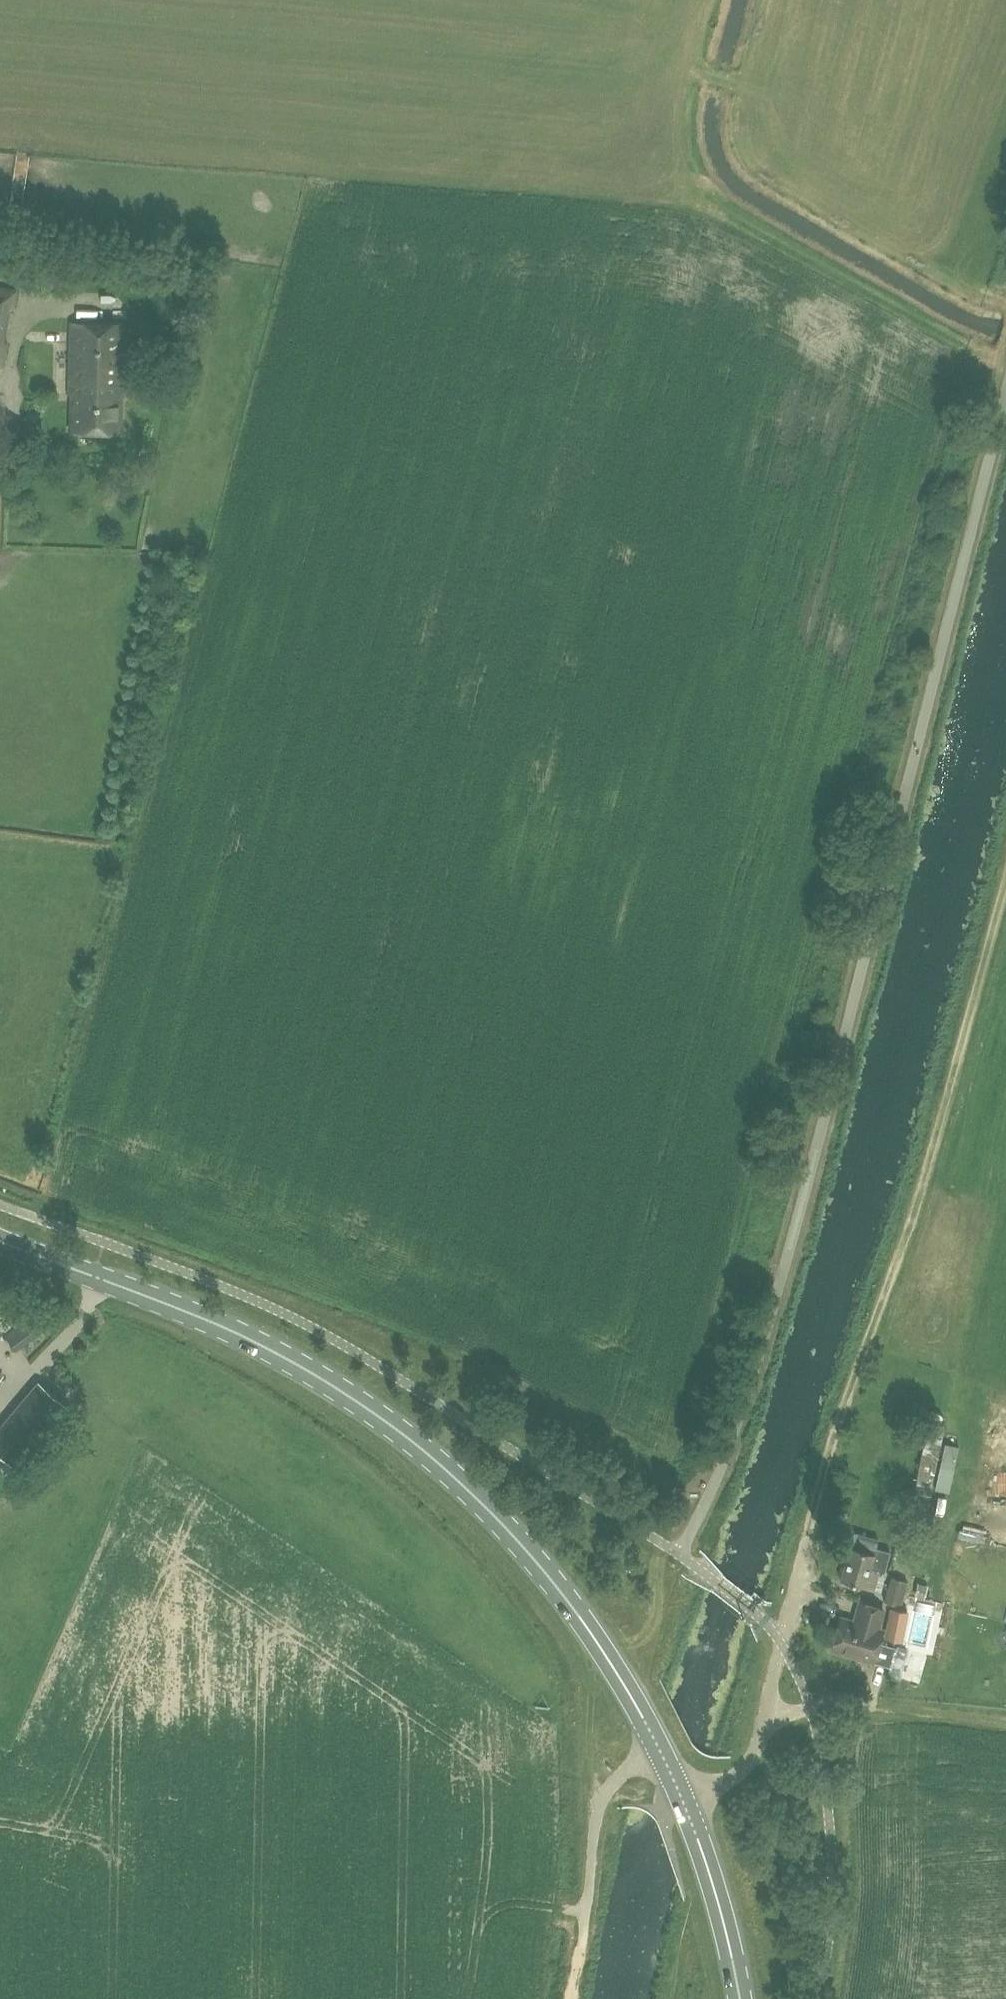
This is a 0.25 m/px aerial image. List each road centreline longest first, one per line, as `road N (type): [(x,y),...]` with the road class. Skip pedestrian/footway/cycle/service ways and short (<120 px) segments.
road 1 (primary): [(683,1800),(579,1616),(509,1530),(431,1457),(328,1383),(242,1336),(0,1242)]
road 2 (track): [(1005,875),(923,1177),(808,1535)]
road 3 (unclassified): [(808,1535),(755,1753),(738,1775),(683,1800)]
road 4 (primary): [(740,1998),(683,1800)]
road 5 (track): [(1005,1719),(877,1704)]

